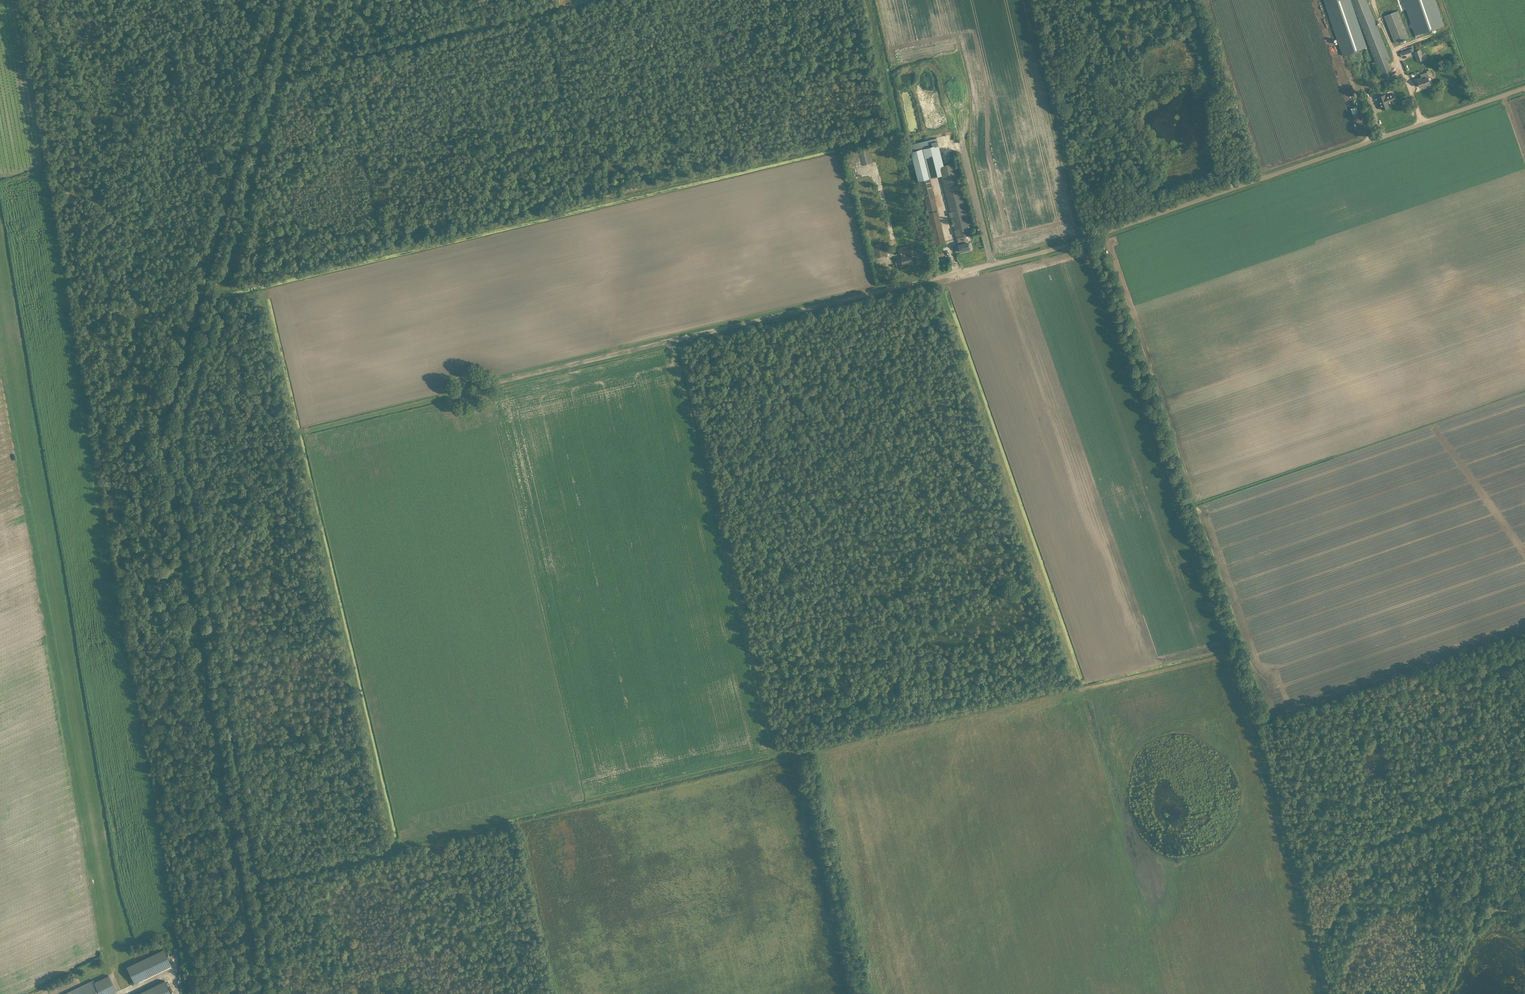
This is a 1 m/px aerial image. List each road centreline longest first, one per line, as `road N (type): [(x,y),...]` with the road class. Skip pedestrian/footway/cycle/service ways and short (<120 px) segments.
road 1 (unclassified): [(498,381),(1062,246),(1524,87)]
road 2 (track): [(248,967),(154,426),(277,0)]
road 3 (track): [(393,841),(298,434),(458,391)]

